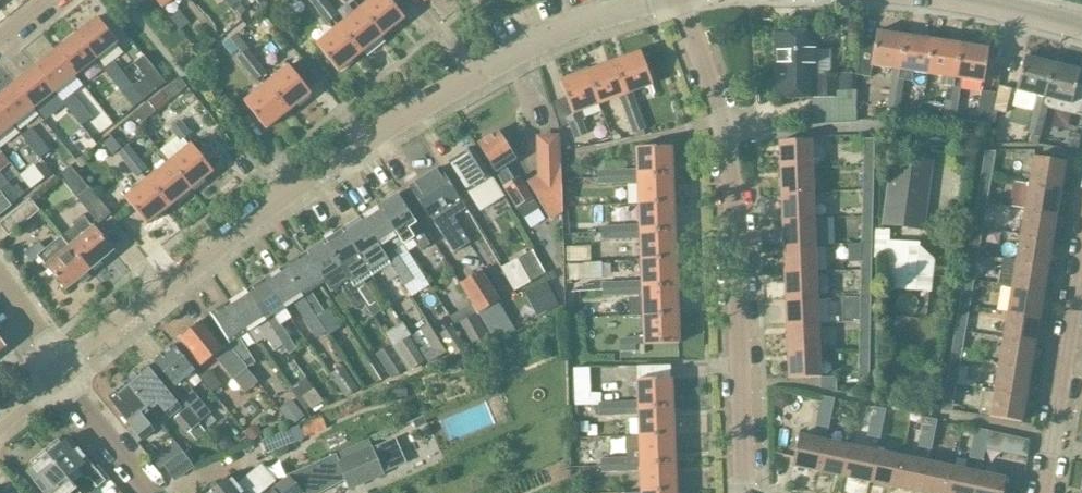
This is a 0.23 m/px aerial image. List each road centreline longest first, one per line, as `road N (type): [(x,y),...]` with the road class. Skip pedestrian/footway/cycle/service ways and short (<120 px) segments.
road 1 (residential): [(63,364),(279,196),(404,116),(496,62),(655,0)]
road 2 (residential): [(744,492),(731,221),(708,97),(677,0)]
road 3 (residential): [(1045,492),(1081,268)]
road 4 (residential): [(163,492),(63,364)]

